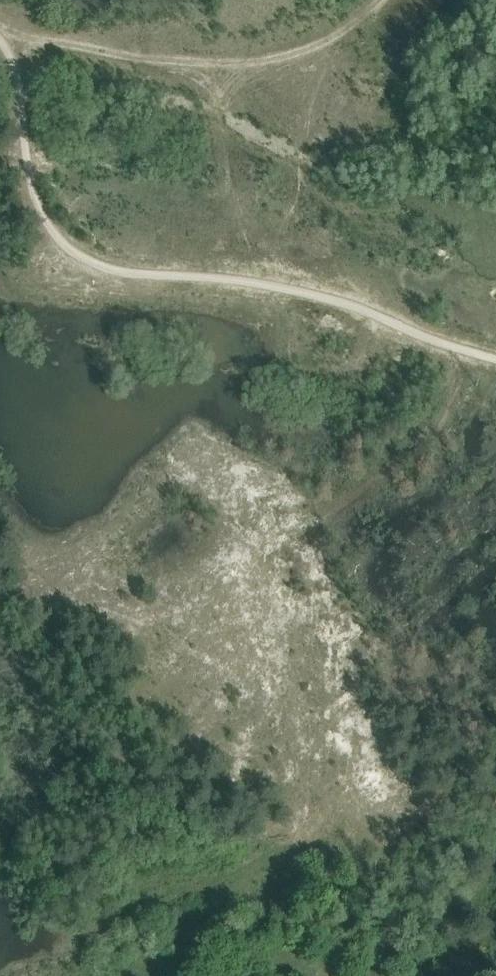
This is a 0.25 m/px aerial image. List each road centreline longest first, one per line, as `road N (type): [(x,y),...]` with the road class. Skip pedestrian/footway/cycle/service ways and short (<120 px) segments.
road 1 (track): [(495,369),(317,306),(121,284),(56,253),(23,188),(8,69),(0,59)]

